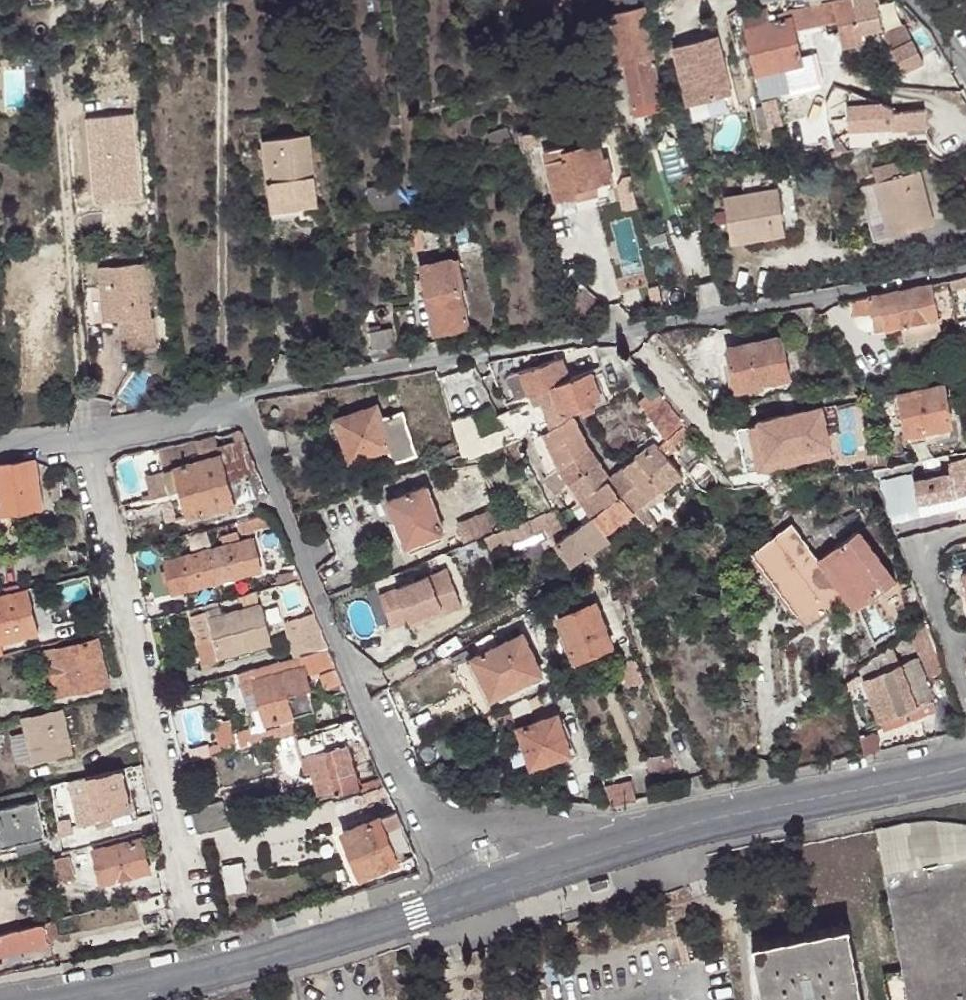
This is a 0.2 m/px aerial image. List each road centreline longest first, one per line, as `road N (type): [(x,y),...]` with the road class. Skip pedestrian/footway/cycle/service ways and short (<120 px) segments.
road 1 (residential): [(243,409),(257,394),(615,335),(965,262)]
road 2 (residential): [(243,409),(357,699),(457,896)]
road 3 (residential): [(965,770),(722,820),(457,896)]
road 4 (residential): [(457,896),(240,962),(56,999)]
road 5 (residential): [(0,443),(243,409)]

